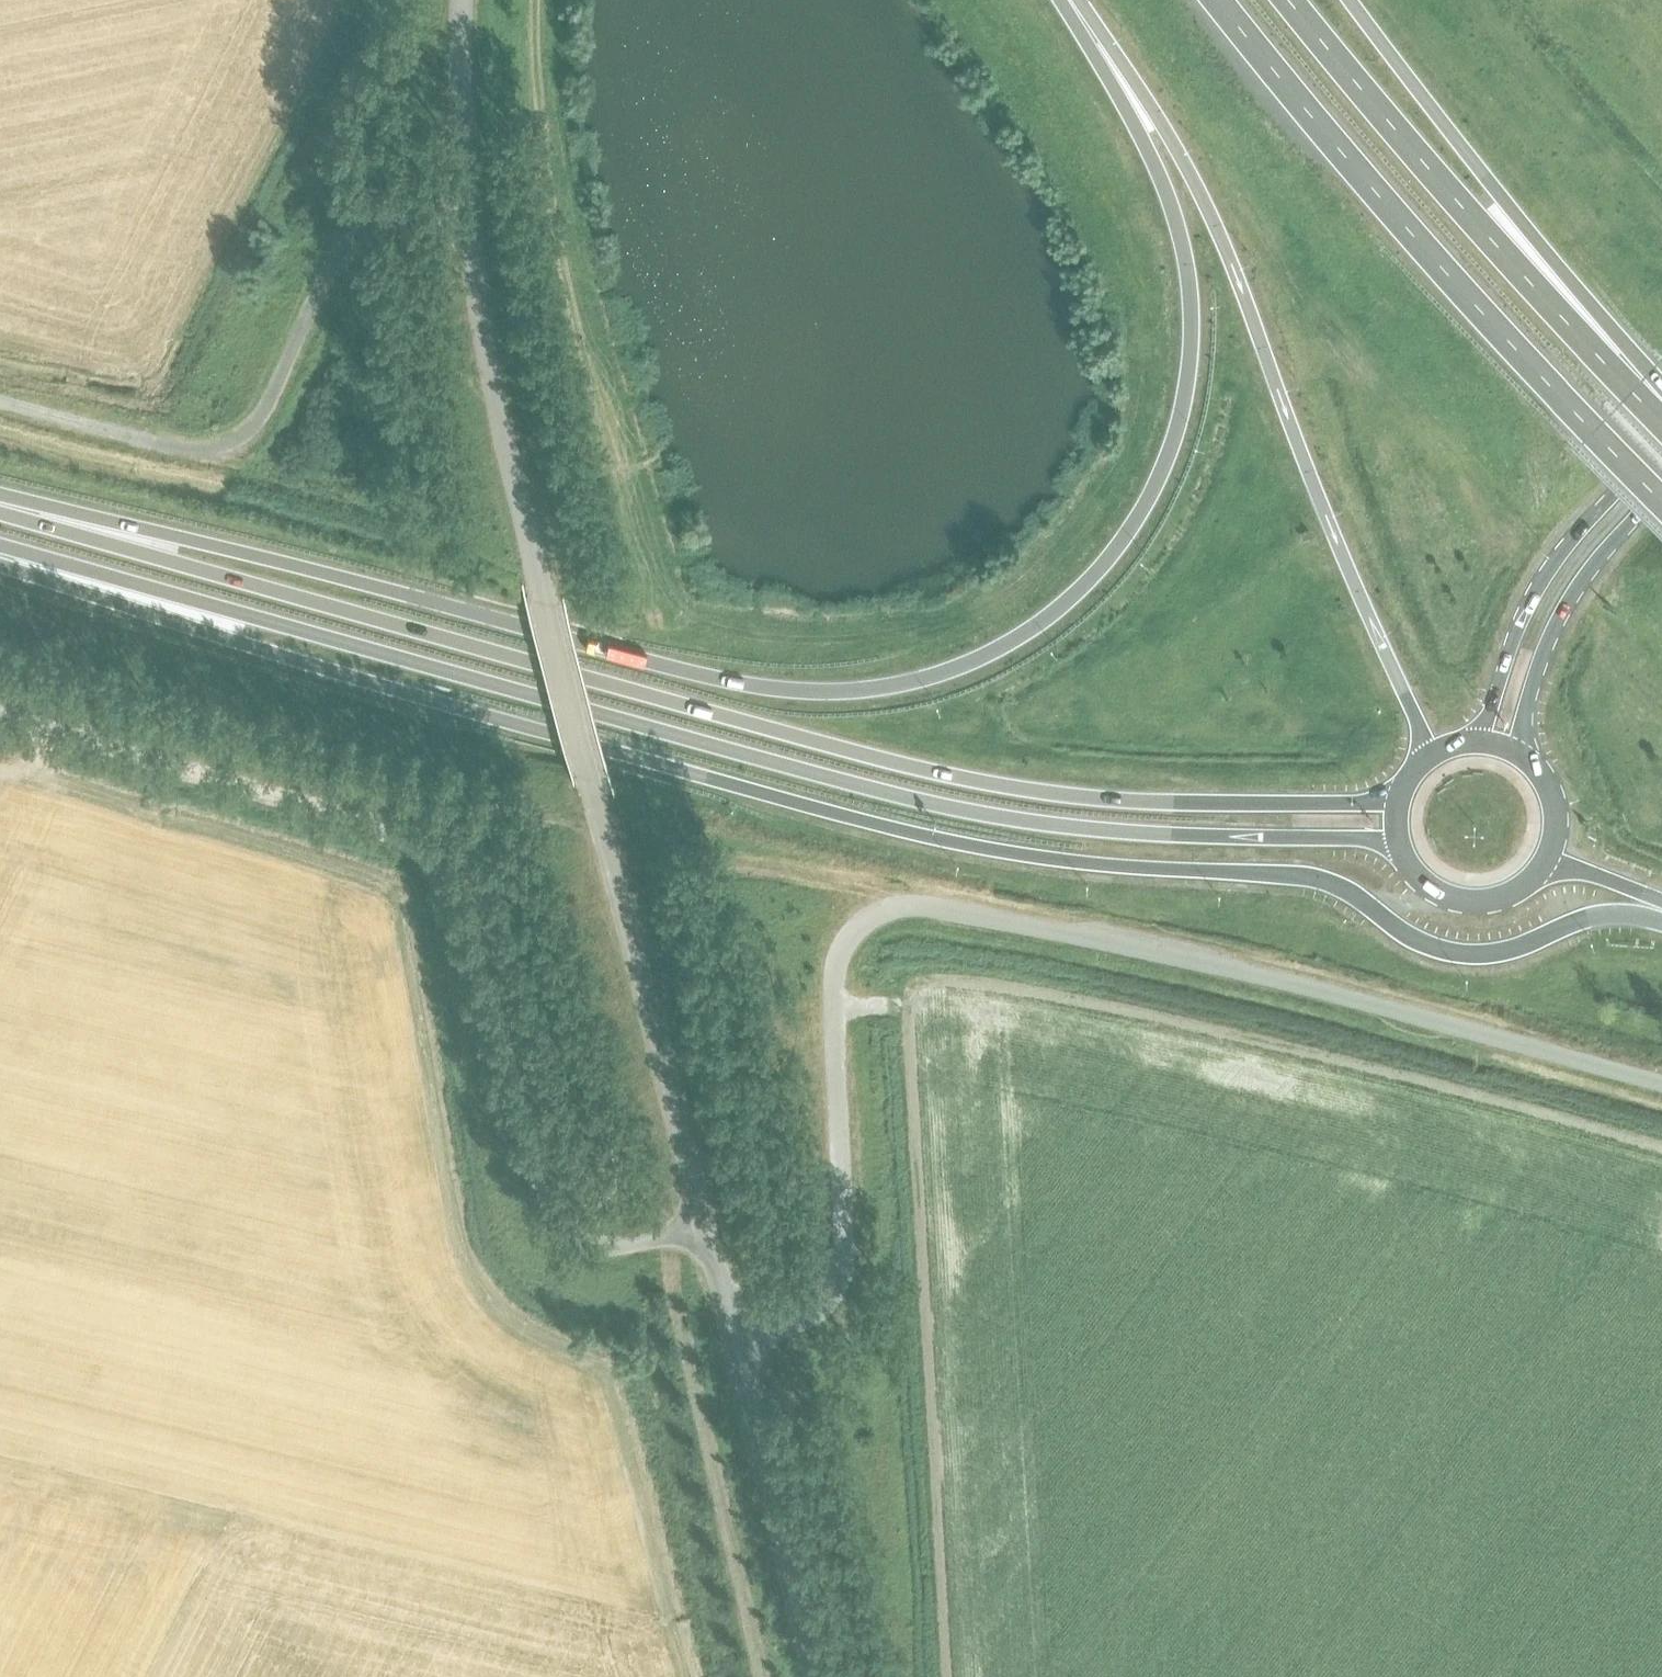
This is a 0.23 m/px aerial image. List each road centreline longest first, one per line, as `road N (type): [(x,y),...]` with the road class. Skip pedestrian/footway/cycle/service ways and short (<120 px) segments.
road 1 (trunk): [(1068,0),(1145,141),(1180,235),(1191,293),(1188,376),(1163,469),(1118,546),(1064,603),(987,655),(871,688),(755,685),(0,494)]
road 2 (trunk): [(0,561),(506,721),(964,847),(1312,877),(1353,892),(1429,946),(1454,952),(1510,948),(1603,914),(1661,919)]
road 3 (trunk): [(1401,790),(1350,804),(1195,801),(960,778),(827,746),(0,505)]
road 4 (trunk): [(0,549),(941,804),(1104,828),(1384,840),(1399,847)]
road 5 (unclassified): [(1661,1083),(1213,963),(939,907),(886,914),(850,947),(841,973),(843,1273),(811,1310),(733,1334)]
road 6 (unclassified): [(702,1230),(489,375),(464,124),(469,0)]
road 7 (unclassified): [(702,1230),(606,1249),(581,1243),(552,1213),(450,877),(420,841),(0,715)]
road 8 (trunk): [(1080,0),(1210,210),(1415,718),(1423,758)]
road 9 (trunk): [(1219,0),(1384,200),(1661,501)]
road 10 (track): [(0,400),(184,450),(222,447),(260,420),(345,246),(471,210)]
road 11 (trunk): [(1657,416),(1530,282),(1291,0)]
road 12 (trunk): [(1657,416),(1650,372),(1464,149),(1353,0)]
road 13 (trunk): [(1661,446),(1593,516),(1535,594),(1474,740)]
road 14 (unclassified): [(815,1676),(733,1334)]
road 15 (trunk): [(1523,756),(1528,708),(1555,627),(1582,580),(1661,492)]
road 16 (trunk): [(1399,847),(1427,885),(1460,901),(1504,897),(1539,870)]
road 17 (trunk): [(1539,870),(1588,872),(1661,901)]
road 18 (trunk): [(1539,870),(1553,842),(1555,810),(1544,780),(1523,756)]

